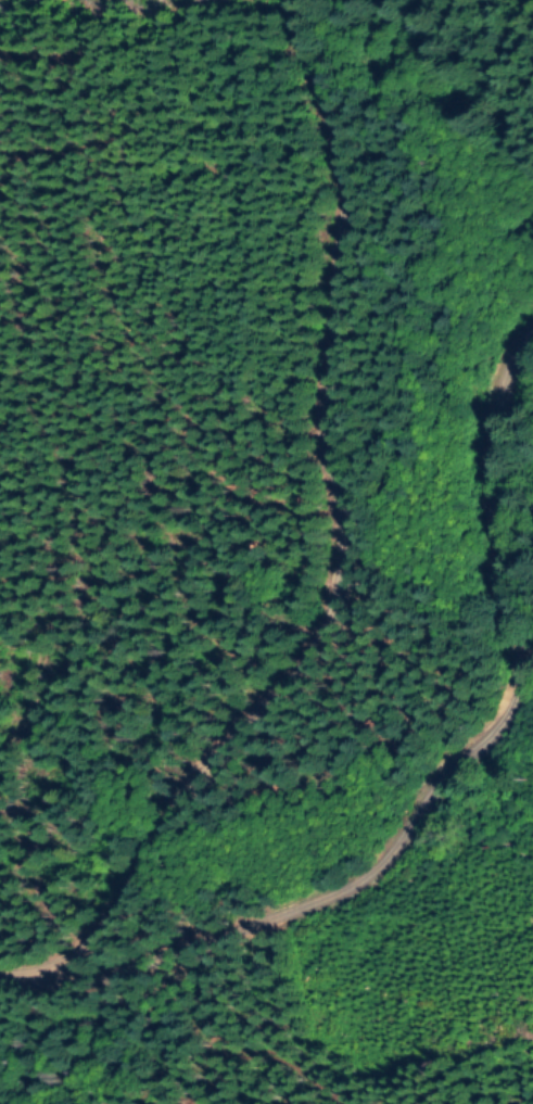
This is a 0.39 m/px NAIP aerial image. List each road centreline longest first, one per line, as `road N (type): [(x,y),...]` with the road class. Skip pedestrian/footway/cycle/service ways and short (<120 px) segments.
road 1 (track): [(0,971),(55,977),(165,804),(281,648),(329,556),(302,422),(321,269),(309,107),(269,0)]
road 2 (track): [(55,977),(204,949),(415,856),(509,699),(499,608),(467,505),(466,435),(479,351),(532,337)]

